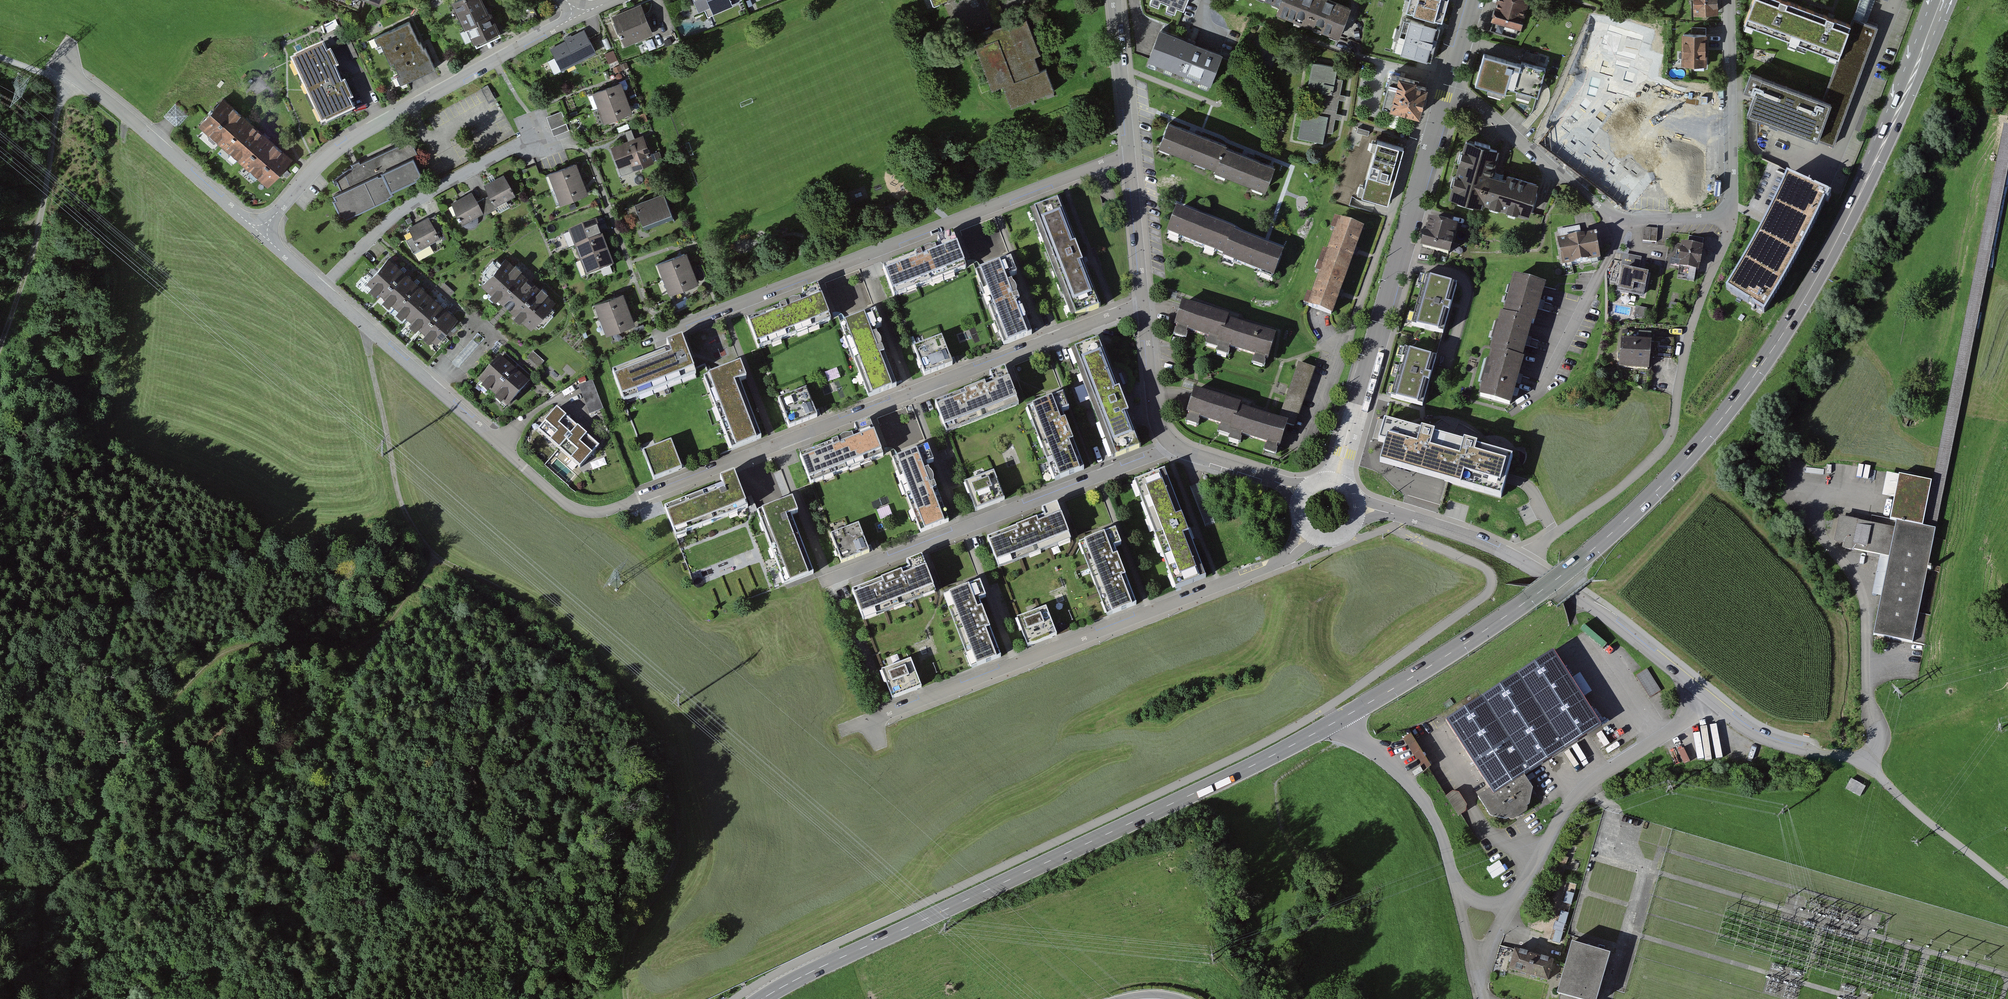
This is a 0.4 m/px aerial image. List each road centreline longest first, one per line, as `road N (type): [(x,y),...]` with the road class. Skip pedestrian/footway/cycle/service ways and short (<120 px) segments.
road 1 (primary): [(1942,0),(1864,185),(1770,353),(1671,476),(1581,560),(1453,652),(1283,750),(762,998)]
road 2 (residential): [(1143,307),(594,512),(563,502),(321,288)]
road 3 (track): [(369,331),(401,500),(418,532),(436,556),(576,640),(632,705),(668,778),(681,832),(672,868),(629,940),(625,998)]
road 4 (track): [(436,556),(364,644),(240,645),(217,657),(128,748),(81,867),(59,888),(0,887)]
road 5 (residential): [(1129,159),(655,337)]
road 6 (residential): [(870,720),(1276,564),(1309,533)]
road 7 (residential): [(1731,217),(1689,336),(1671,437),(1616,492),(1524,562)]
road 8 (tertiary): [(1447,86),(1337,478)]
road 9 (residential): [(577,15),(349,141),(259,233)]
road 10 (residential): [(1170,441),(1160,453),(828,580)]
road 11 (residential): [(1731,217),(1617,218),(1472,95),(1447,86)]
road 12 (unclassified): [(2007,885),(1865,765),(1760,737)]
road 13 (unclassified): [(1524,562),(1760,737)]
road 14 (track): [(65,69),(36,242),(0,349)]
road 15 (residential): [(321,288),(399,213),(538,135)]
road 16 (residential): [(259,233),(65,69)]
road 17 (residential): [(1728,0),(1731,217)]
road 18 (unclassified): [(1361,508),(1422,520),(1524,562)]
road 19 (residential): [(1129,159),(1114,0)]
road 20 (residential): [(1143,307),(1129,159)]
road 21 (residential): [(1302,491),(1170,441)]
road 22 (residential): [(1170,441),(1155,413),(1143,307)]

